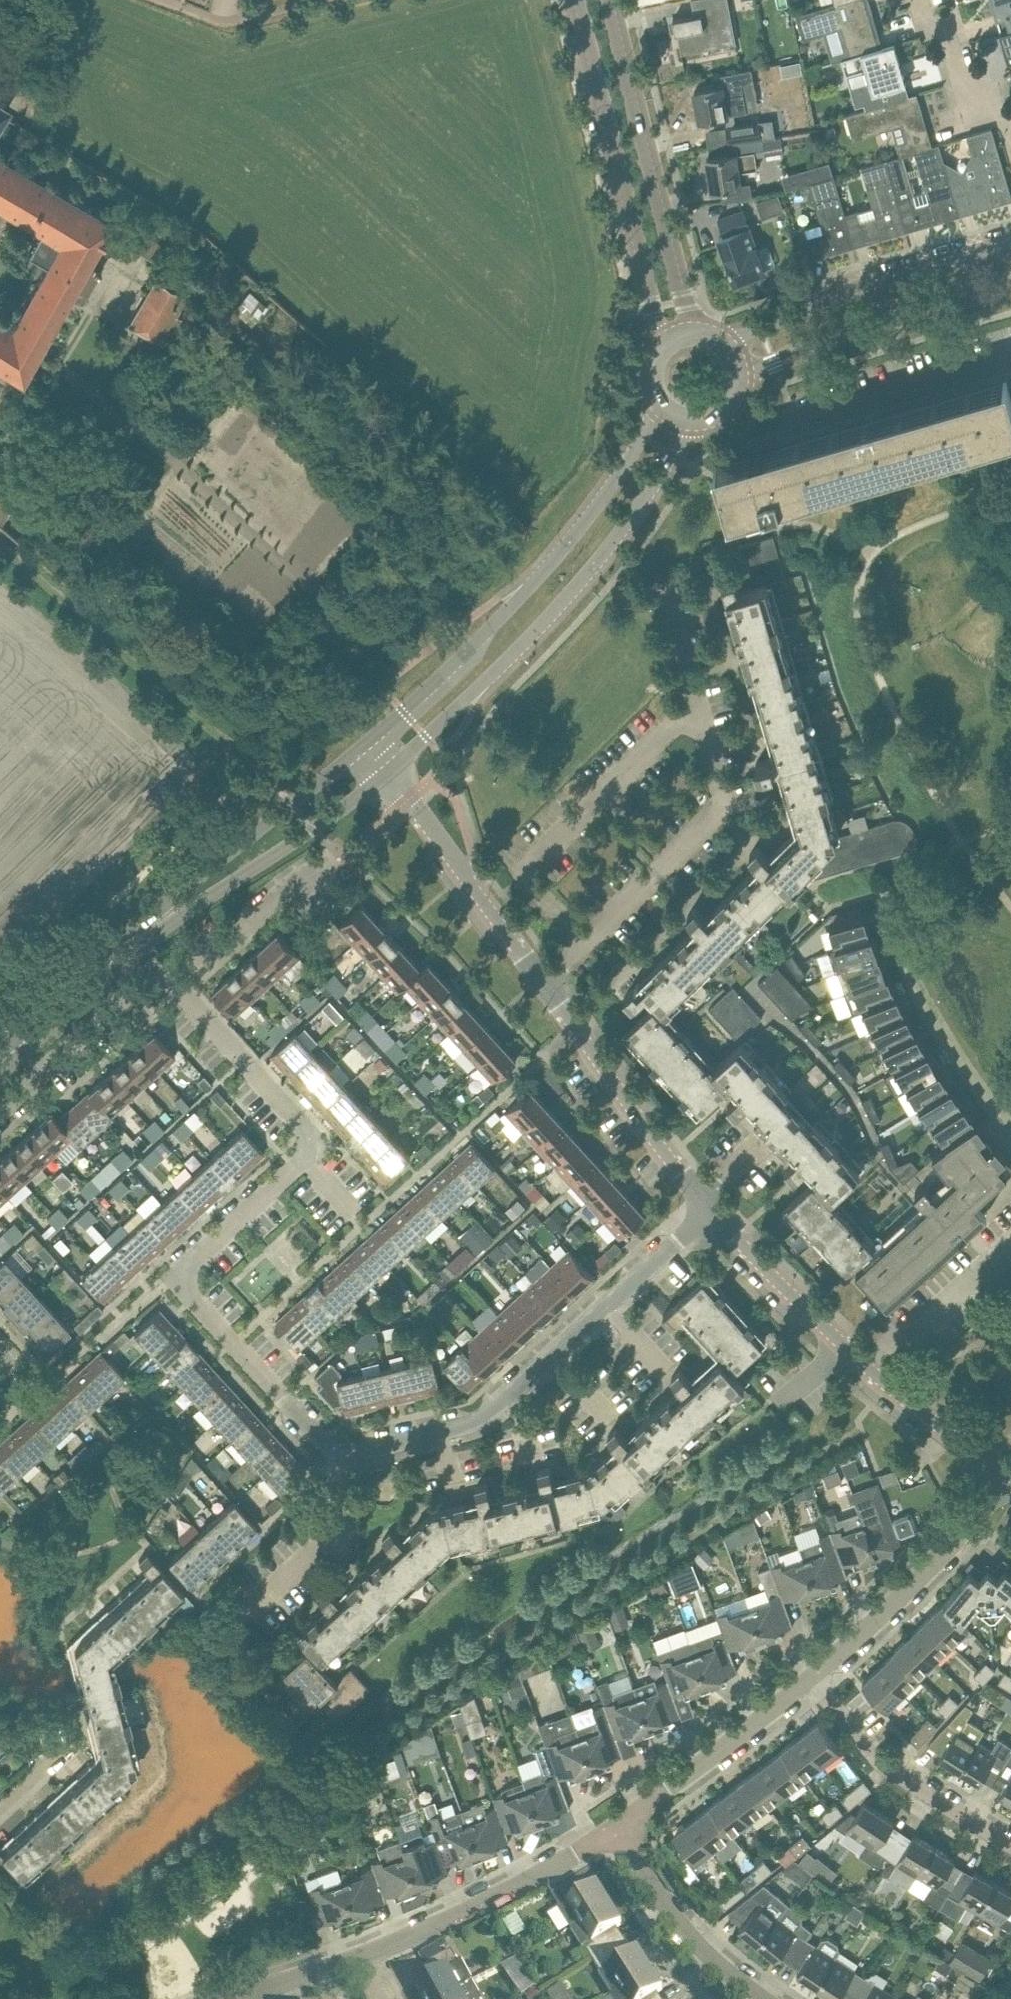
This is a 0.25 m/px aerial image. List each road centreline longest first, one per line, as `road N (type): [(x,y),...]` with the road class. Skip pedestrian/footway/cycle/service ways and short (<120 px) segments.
road 1 (residential): [(341,1454),(185,1291),(183,1274),(310,1146),(304,1126),(172,984)]
road 2 (tertiary): [(386,772),(553,615),(625,530),(698,417)]
road 3 (residential): [(543,982),(725,807),(664,594)]
road 4 (tertiary): [(666,405),(470,654),(363,746)]
road 5 (residential): [(341,1454),(476,1421),(706,1216)]
road 6 (unclassified): [(711,335),(684,304),(610,0)]
road 7 (unclassified): [(579,0),(670,341)]
road 8 (tertiary): [(730,399),(777,361),(1010,284)]
road 9 (tertiary): [(1010,243),(720,340)]
road 10 (tertiary): [(146,931),(312,829),(386,772)]
road 11 (tertiary): [(363,746),(176,897),(146,931)]
road 12 (residential): [(706,1216),(543,982)]
road 13 (residential): [(368,1956),(617,1832)]
road 14 (residential): [(818,1673),(1008,1479)]
road 15 (residential): [(543,982),(473,877),(386,772)]
road 16 (residential): [(1010,1839),(877,1760),(818,1673)]
road 17 (residential): [(617,1832),(818,1673)]
road 18 (residential): [(774,1998),(686,1929),(617,1832)]
road 19 (residential): [(870,1373),(706,1216)]
road 20 (residential): [(0,1109),(153,974),(172,984)]
road 21 (residential): [(172,984),(343,855)]
road 22 (tertiary): [(0,1065),(146,931)]
road 23 (residential): [(870,1373),(1010,1242)]
road 24 (residential): [(1008,1479),(870,1373)]
road 25 (residential): [(1010,129),(1008,119),(968,99),(948,31),(926,20),(919,0)]
road 26 (residential): [(238,1998),(368,1956)]

